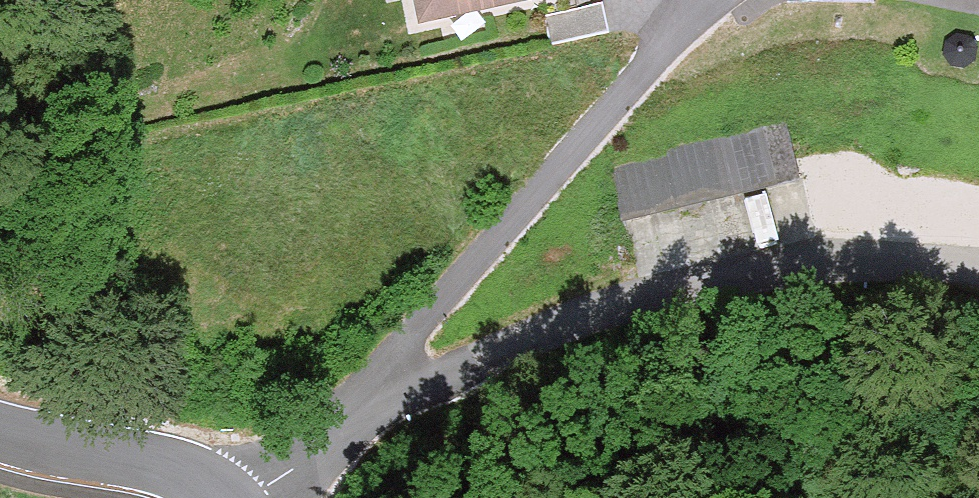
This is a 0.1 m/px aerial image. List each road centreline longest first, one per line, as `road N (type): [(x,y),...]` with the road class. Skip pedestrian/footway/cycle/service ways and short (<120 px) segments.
road 1 (residential): [(309,444),(479,356),(615,308),(760,274),(883,258),(978,267)]
road 2 (residential): [(309,444),(711,0)]
road 3 (tertiary): [(0,440),(183,471),(220,493)]

